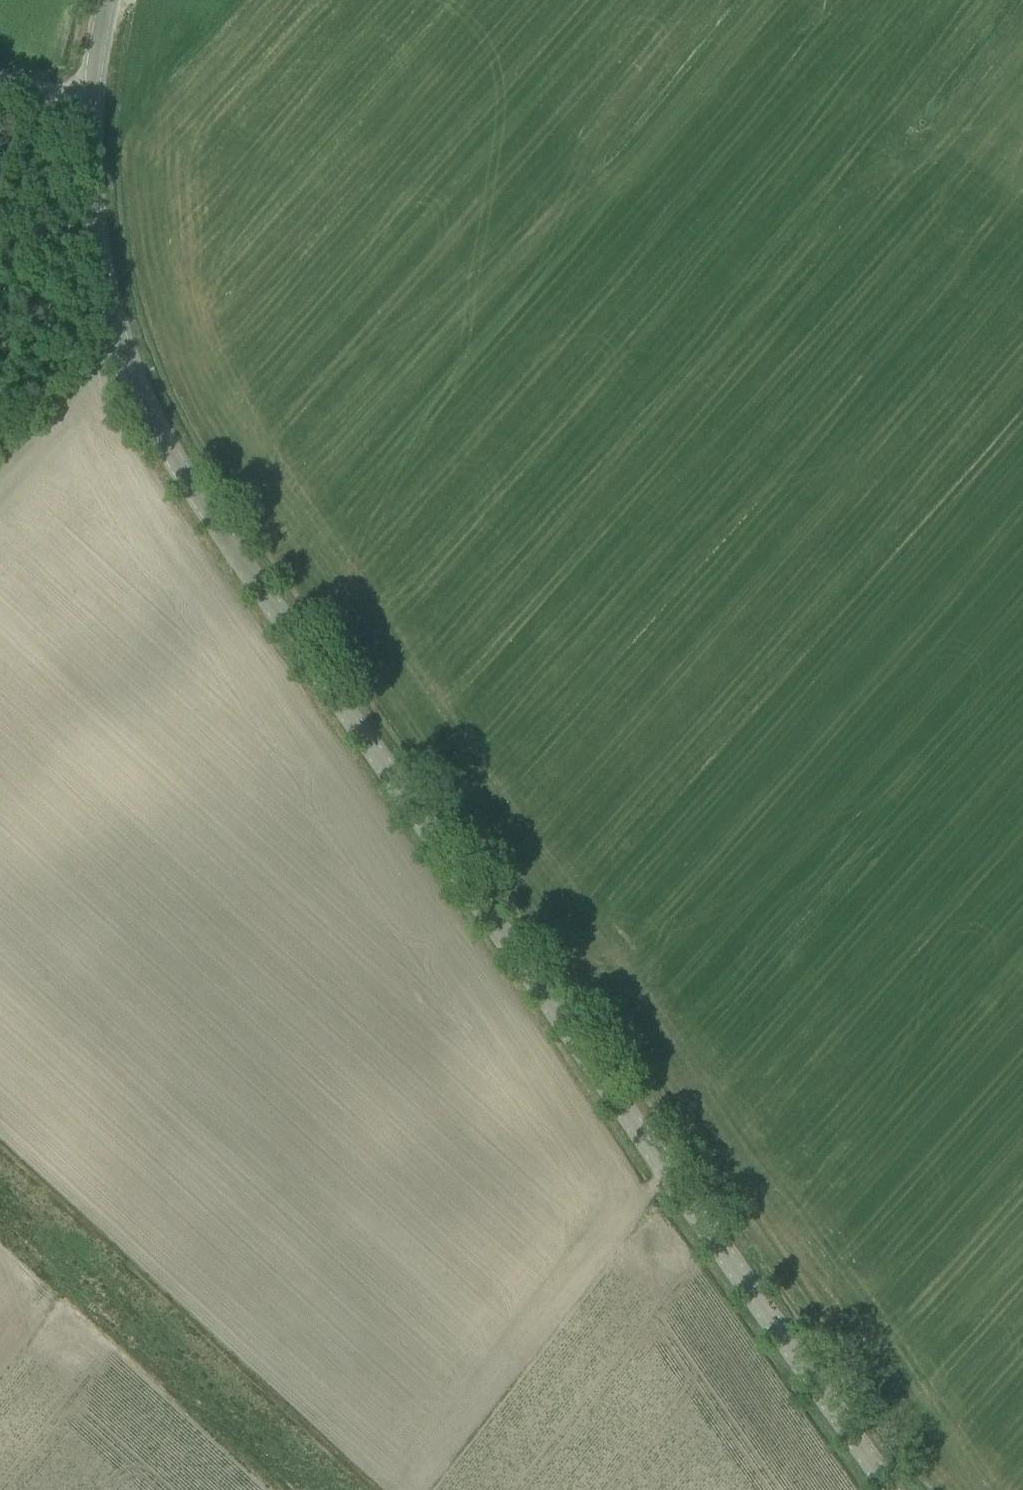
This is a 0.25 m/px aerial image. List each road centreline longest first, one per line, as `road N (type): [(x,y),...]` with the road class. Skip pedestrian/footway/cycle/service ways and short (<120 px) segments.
road 1 (tertiary): [(890,1489),(164,444),(123,364),(81,199),(76,110)]

